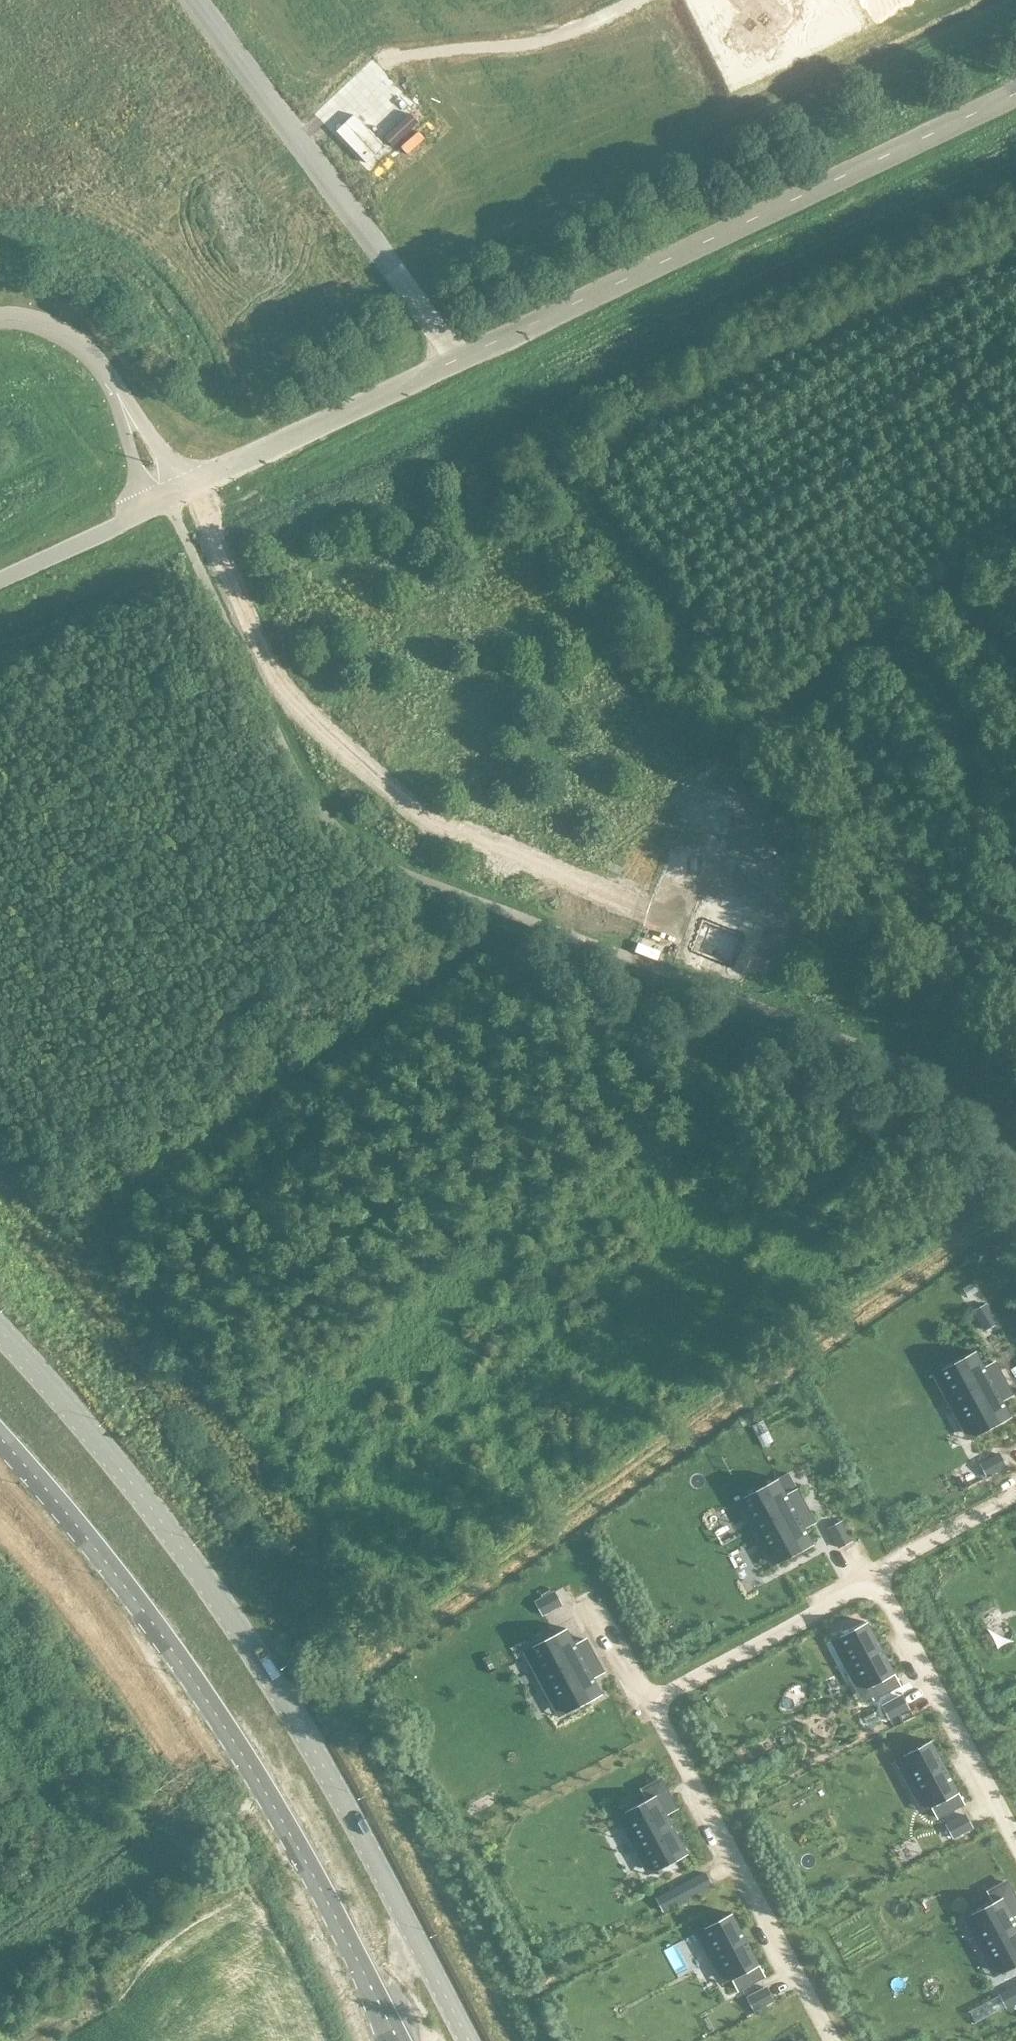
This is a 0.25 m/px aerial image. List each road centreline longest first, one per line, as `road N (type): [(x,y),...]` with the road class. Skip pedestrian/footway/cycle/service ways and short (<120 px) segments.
road 1 (tertiary): [(472,2040),(251,1647),(95,1434),(0,1331)]
road 2 (tertiary): [(0,1439),(86,1538),(266,1790),(402,2040)]
road 3 (unclassified): [(458,361),(1015,94)]
road 4 (unclassified): [(192,0),(458,361)]
road 5 (residential): [(648,1698),(829,2040)]
road 6 (unclassified): [(168,497),(458,361)]
road 7 (residential): [(873,1573),(1015,1841)]
road 8 (track): [(284,124),(382,30),(473,22),(526,0)]
road 9 (residential): [(873,1573),(648,1698)]
road 10 (unclassified): [(0,581),(168,497)]
road 11 (residential): [(1015,1492),(873,1573)]
road 12 (unclassified): [(0,316),(61,331),(109,375),(122,403)]

